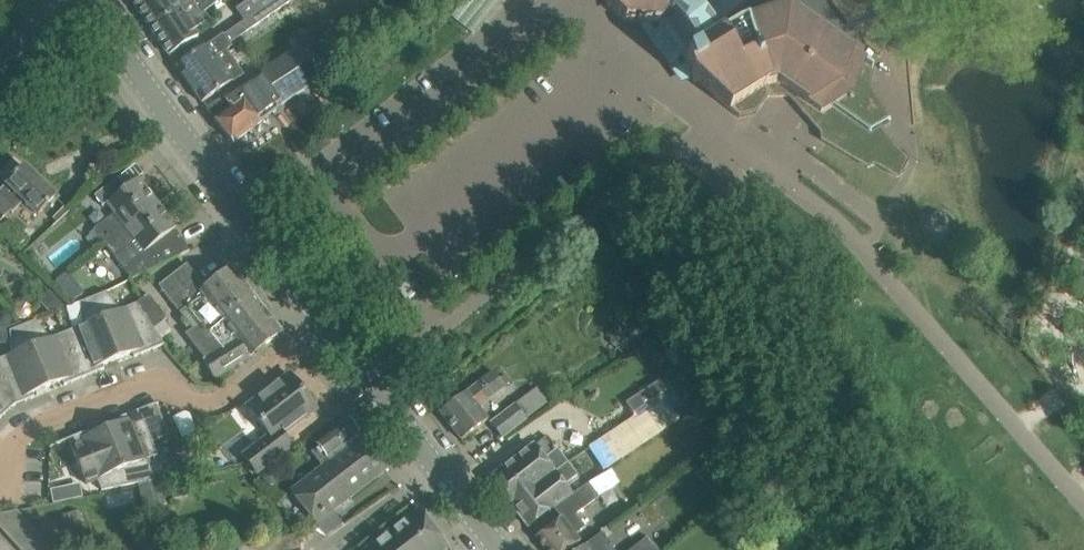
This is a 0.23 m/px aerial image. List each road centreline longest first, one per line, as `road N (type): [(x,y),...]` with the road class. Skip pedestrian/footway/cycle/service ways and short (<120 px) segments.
road 1 (secondary): [(328,319),(80,0)]
road 2 (unclassified): [(0,455),(42,424),(144,385),(208,404),(227,400),(328,319)]
road 3 (secondary): [(508,549),(328,319)]

